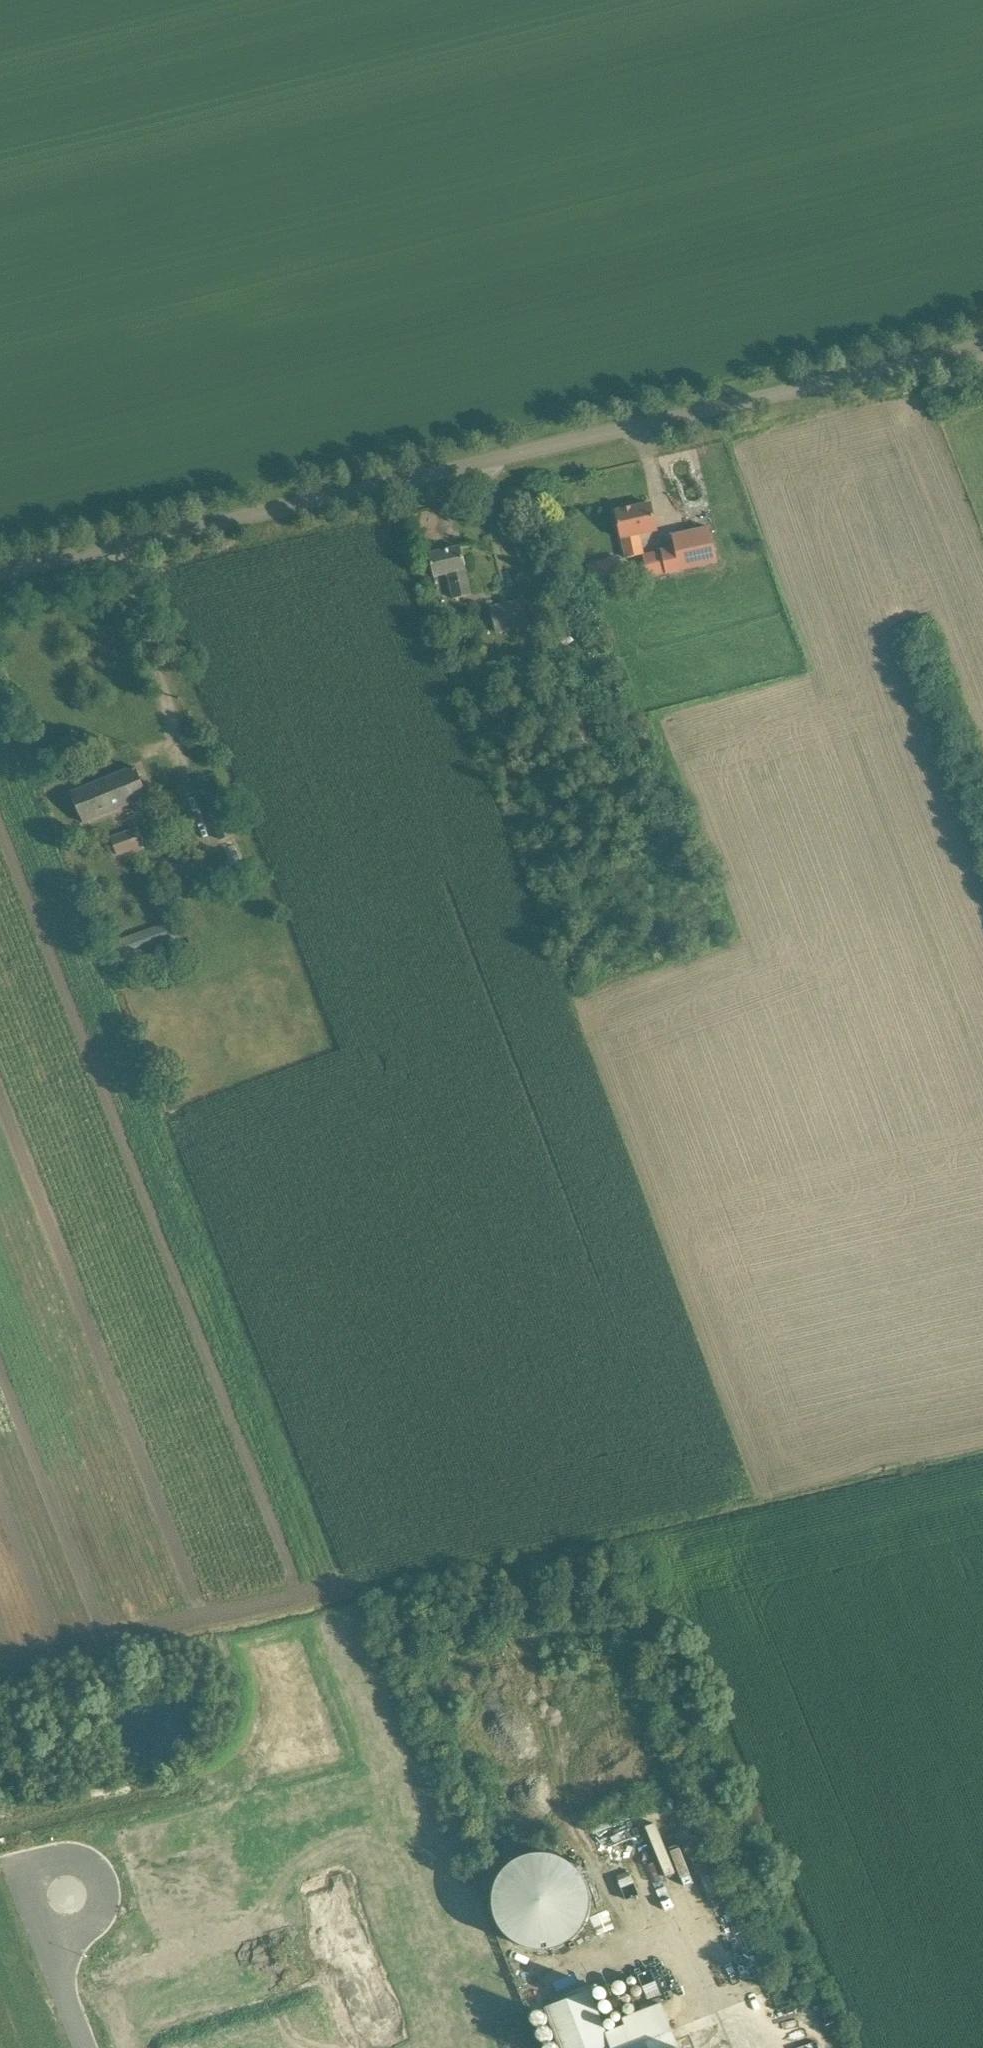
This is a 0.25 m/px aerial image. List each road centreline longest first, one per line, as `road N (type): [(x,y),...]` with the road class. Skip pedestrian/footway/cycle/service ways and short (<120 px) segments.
road 1 (unclassified): [(0,575),(982,348)]

